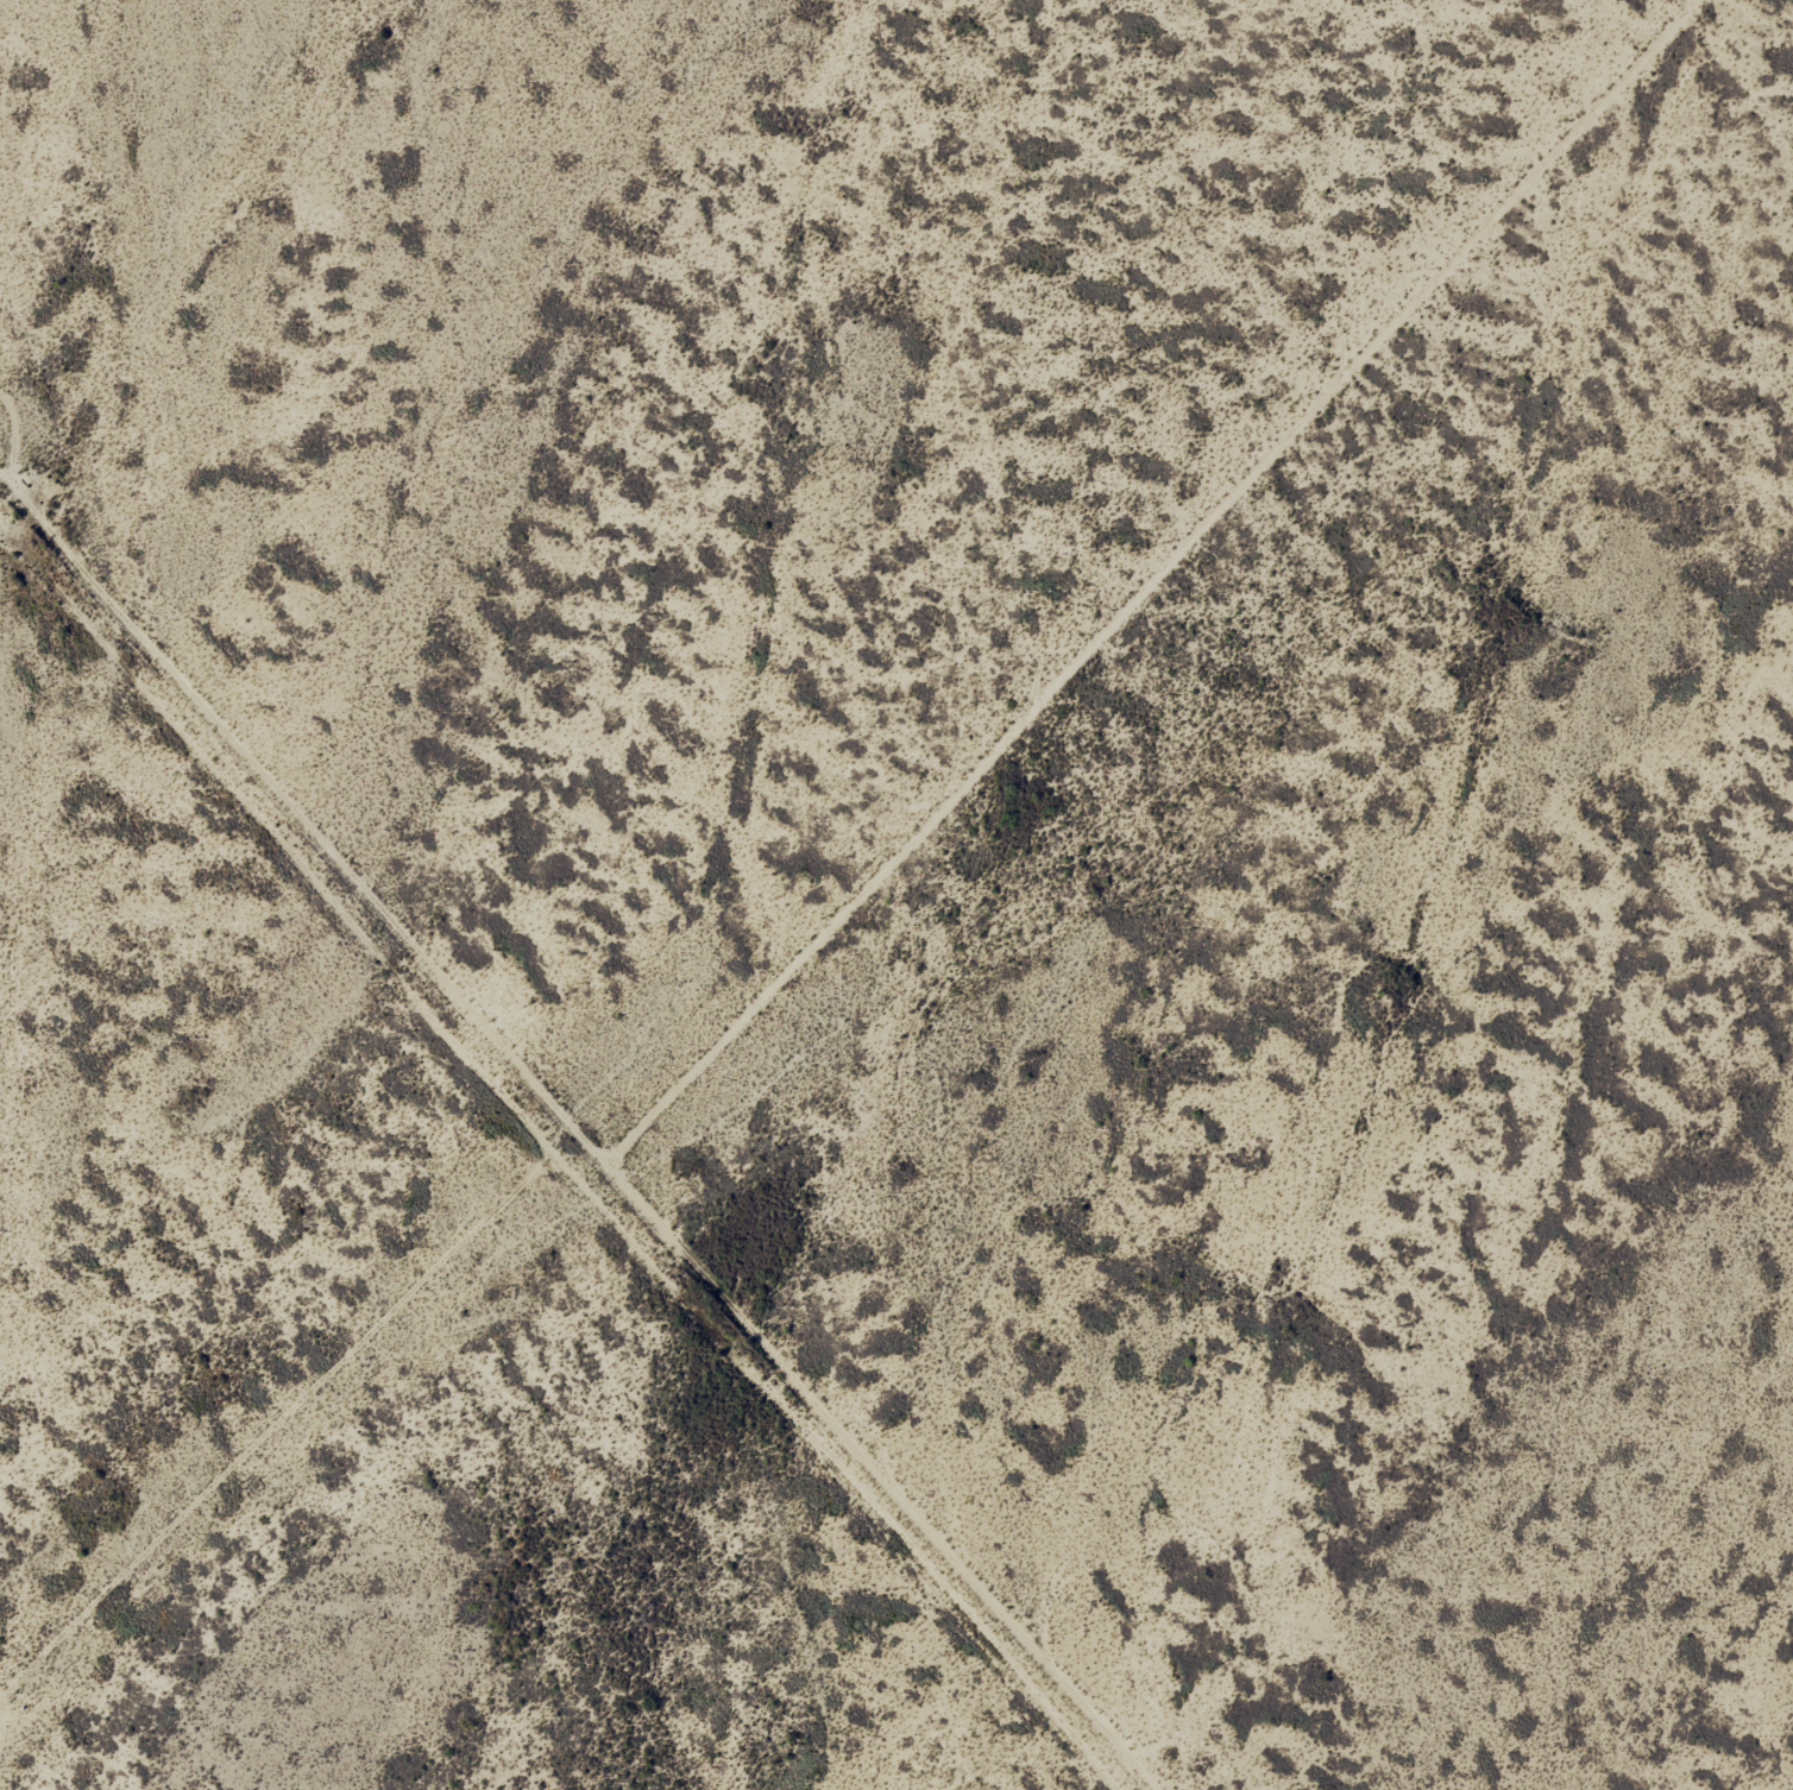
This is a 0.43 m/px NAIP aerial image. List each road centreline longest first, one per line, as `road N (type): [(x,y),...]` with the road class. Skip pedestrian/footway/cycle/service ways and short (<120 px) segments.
road 1 (track): [(1134,1789),(1122,1731),(1193,1653),(1492,988),(1709,0)]
road 2 (track): [(0,484),(1076,1701),(1122,1731)]

